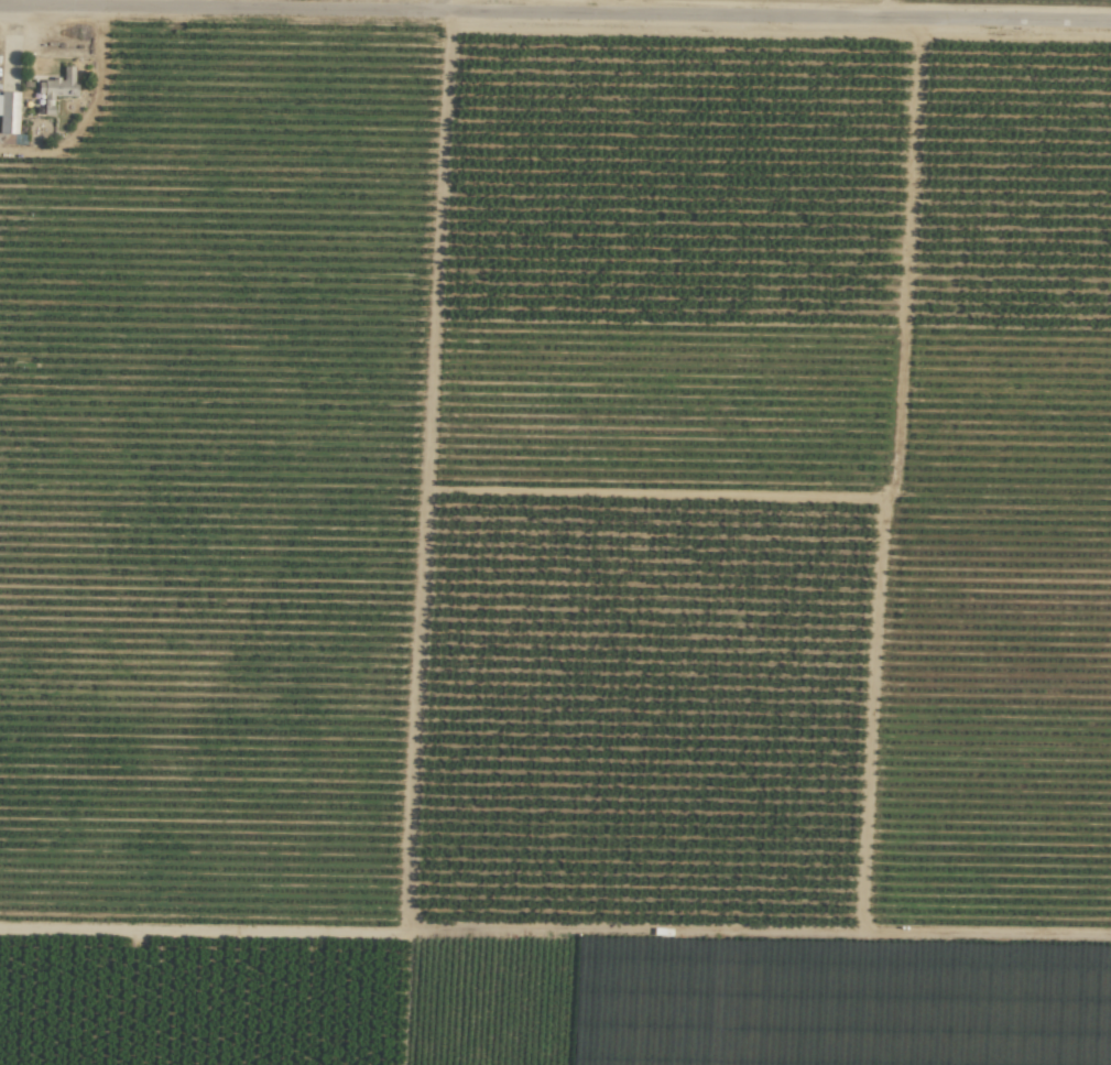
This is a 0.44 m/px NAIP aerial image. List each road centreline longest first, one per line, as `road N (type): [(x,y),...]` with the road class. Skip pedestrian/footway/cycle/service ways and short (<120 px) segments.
road 1 (residential): [(0,18),(1110,24)]

